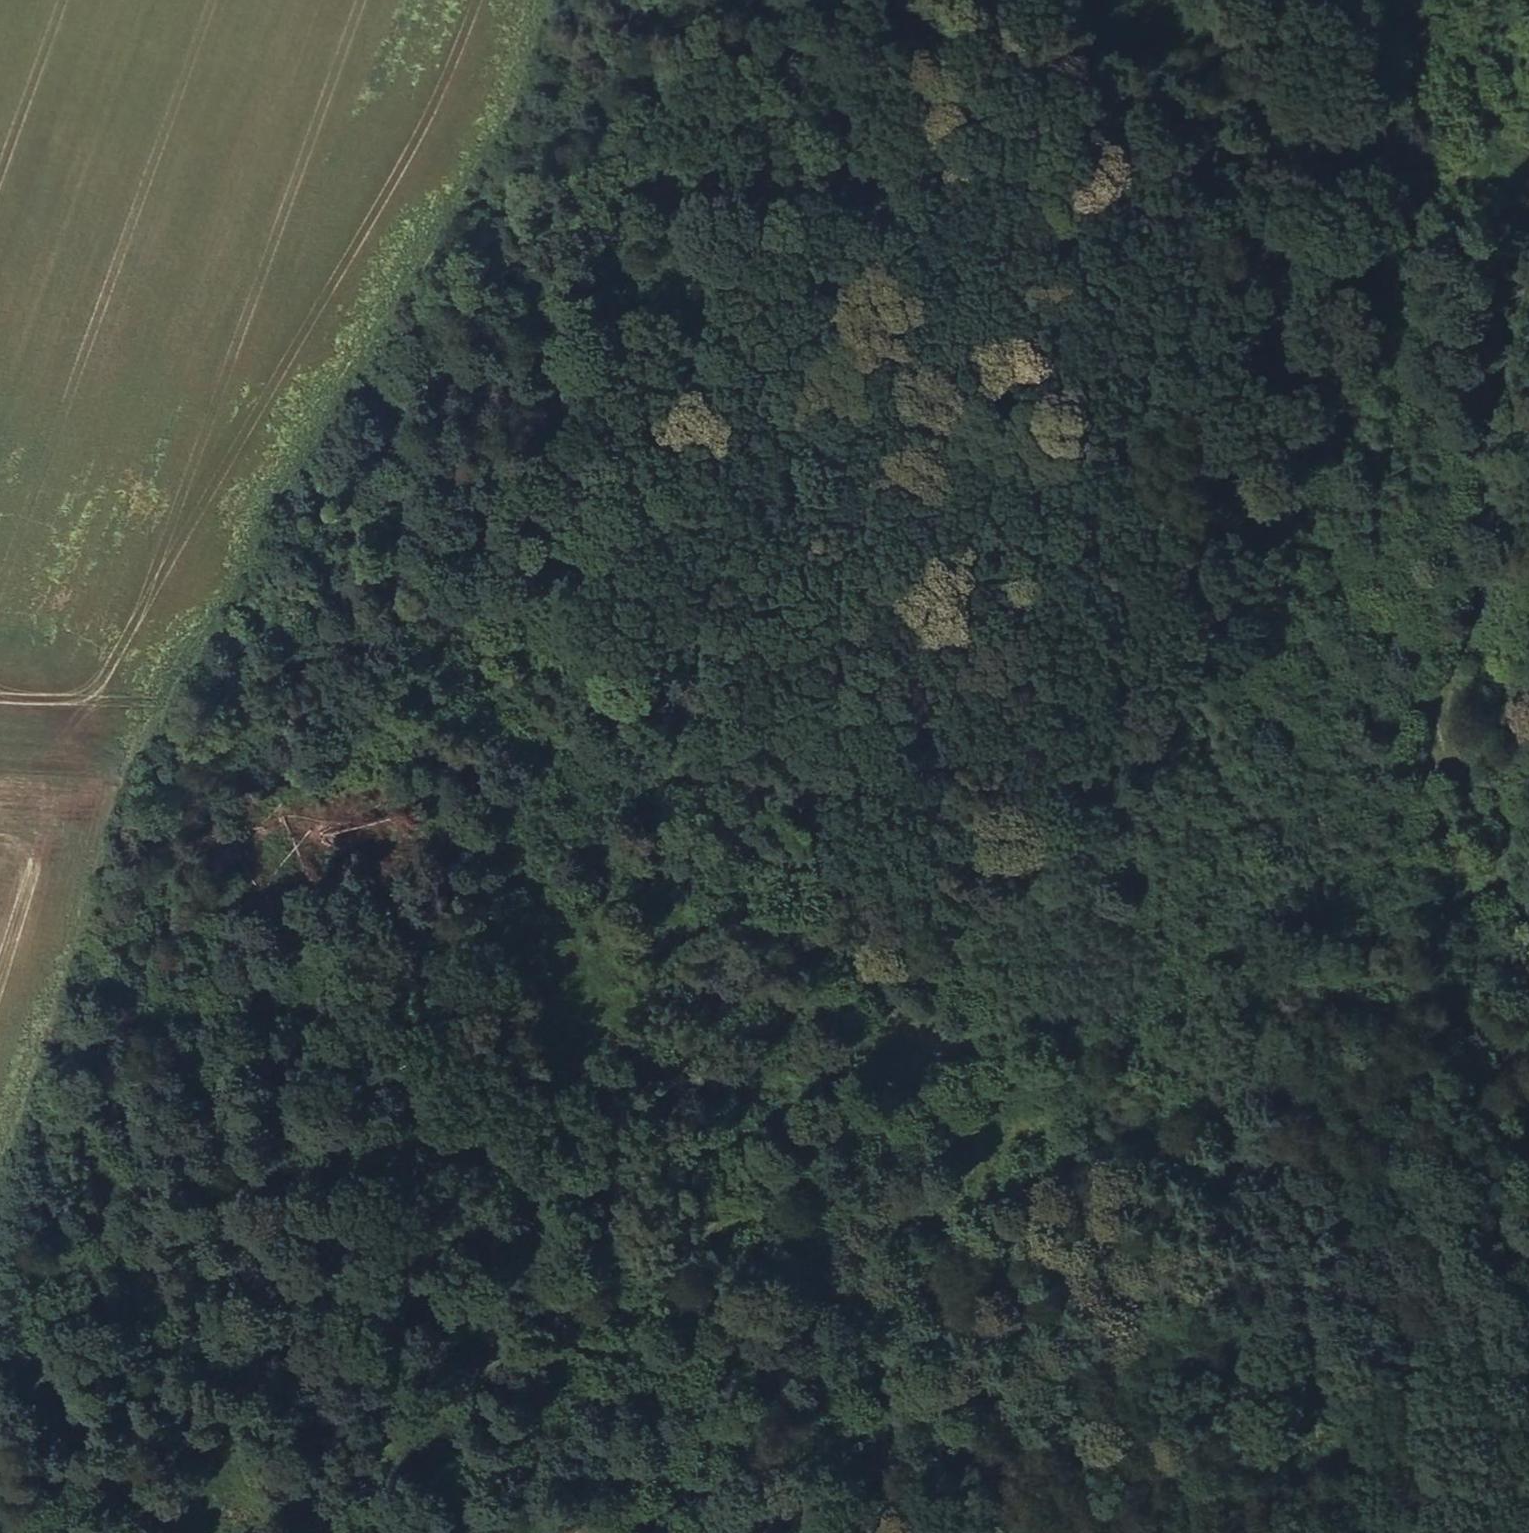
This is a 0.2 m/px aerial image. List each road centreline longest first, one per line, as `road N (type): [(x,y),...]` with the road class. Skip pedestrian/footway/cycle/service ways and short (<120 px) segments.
road 1 (track): [(1528,920),(1438,741),(1302,516),(1233,308),(1221,178),(1196,86),(1158,0)]

